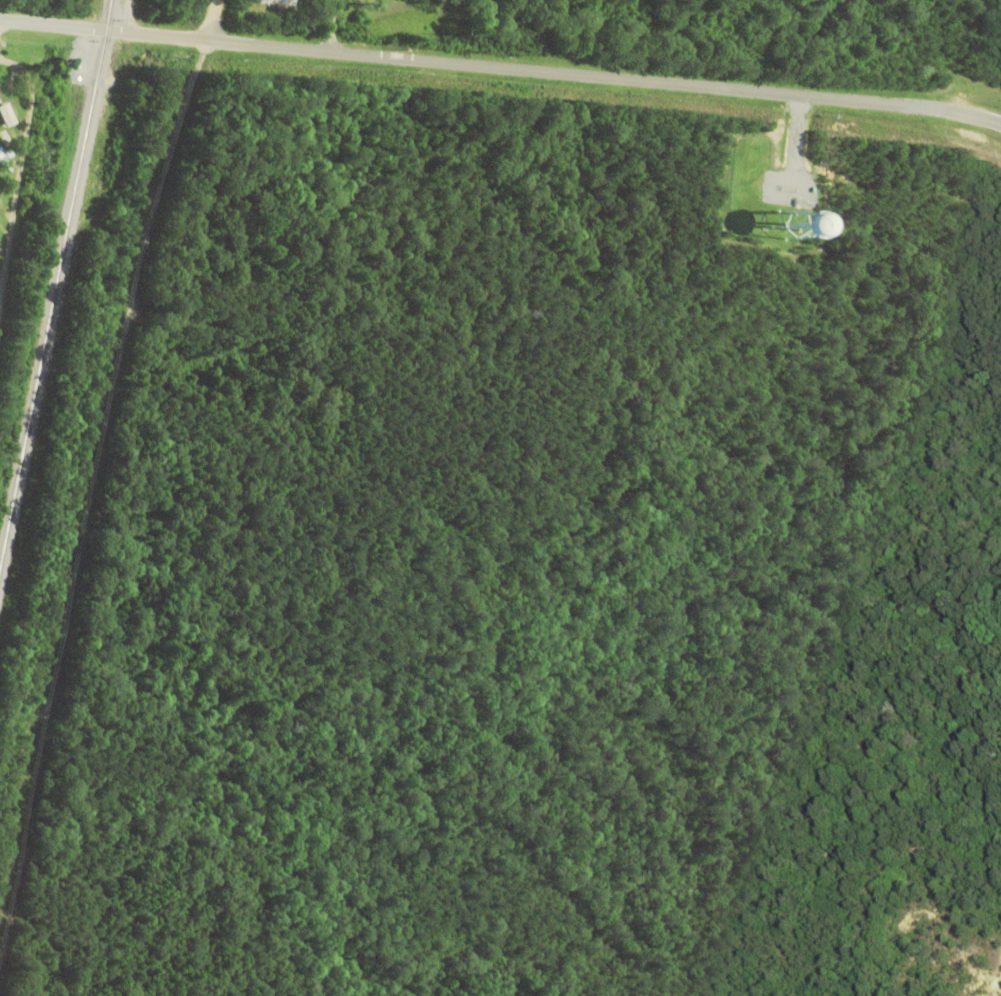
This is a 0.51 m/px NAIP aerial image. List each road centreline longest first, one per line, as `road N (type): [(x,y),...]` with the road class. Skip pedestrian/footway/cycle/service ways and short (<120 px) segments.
road 1 (tertiary): [(1000,124),(852,98),(0,18)]

